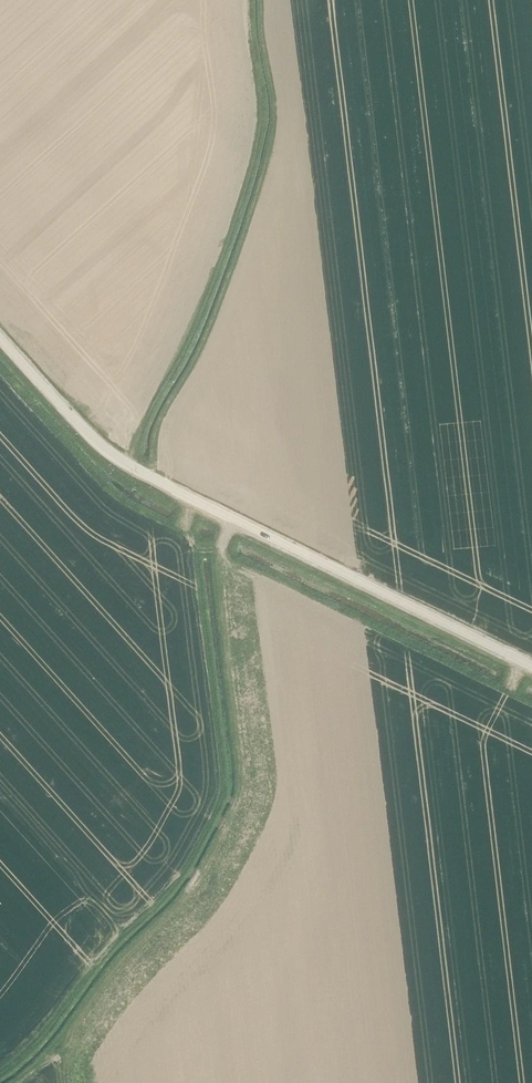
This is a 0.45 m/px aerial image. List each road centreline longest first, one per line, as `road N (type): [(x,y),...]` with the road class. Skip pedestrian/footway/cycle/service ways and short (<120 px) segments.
road 1 (tertiary): [(531,668),(105,452),(0,339)]

